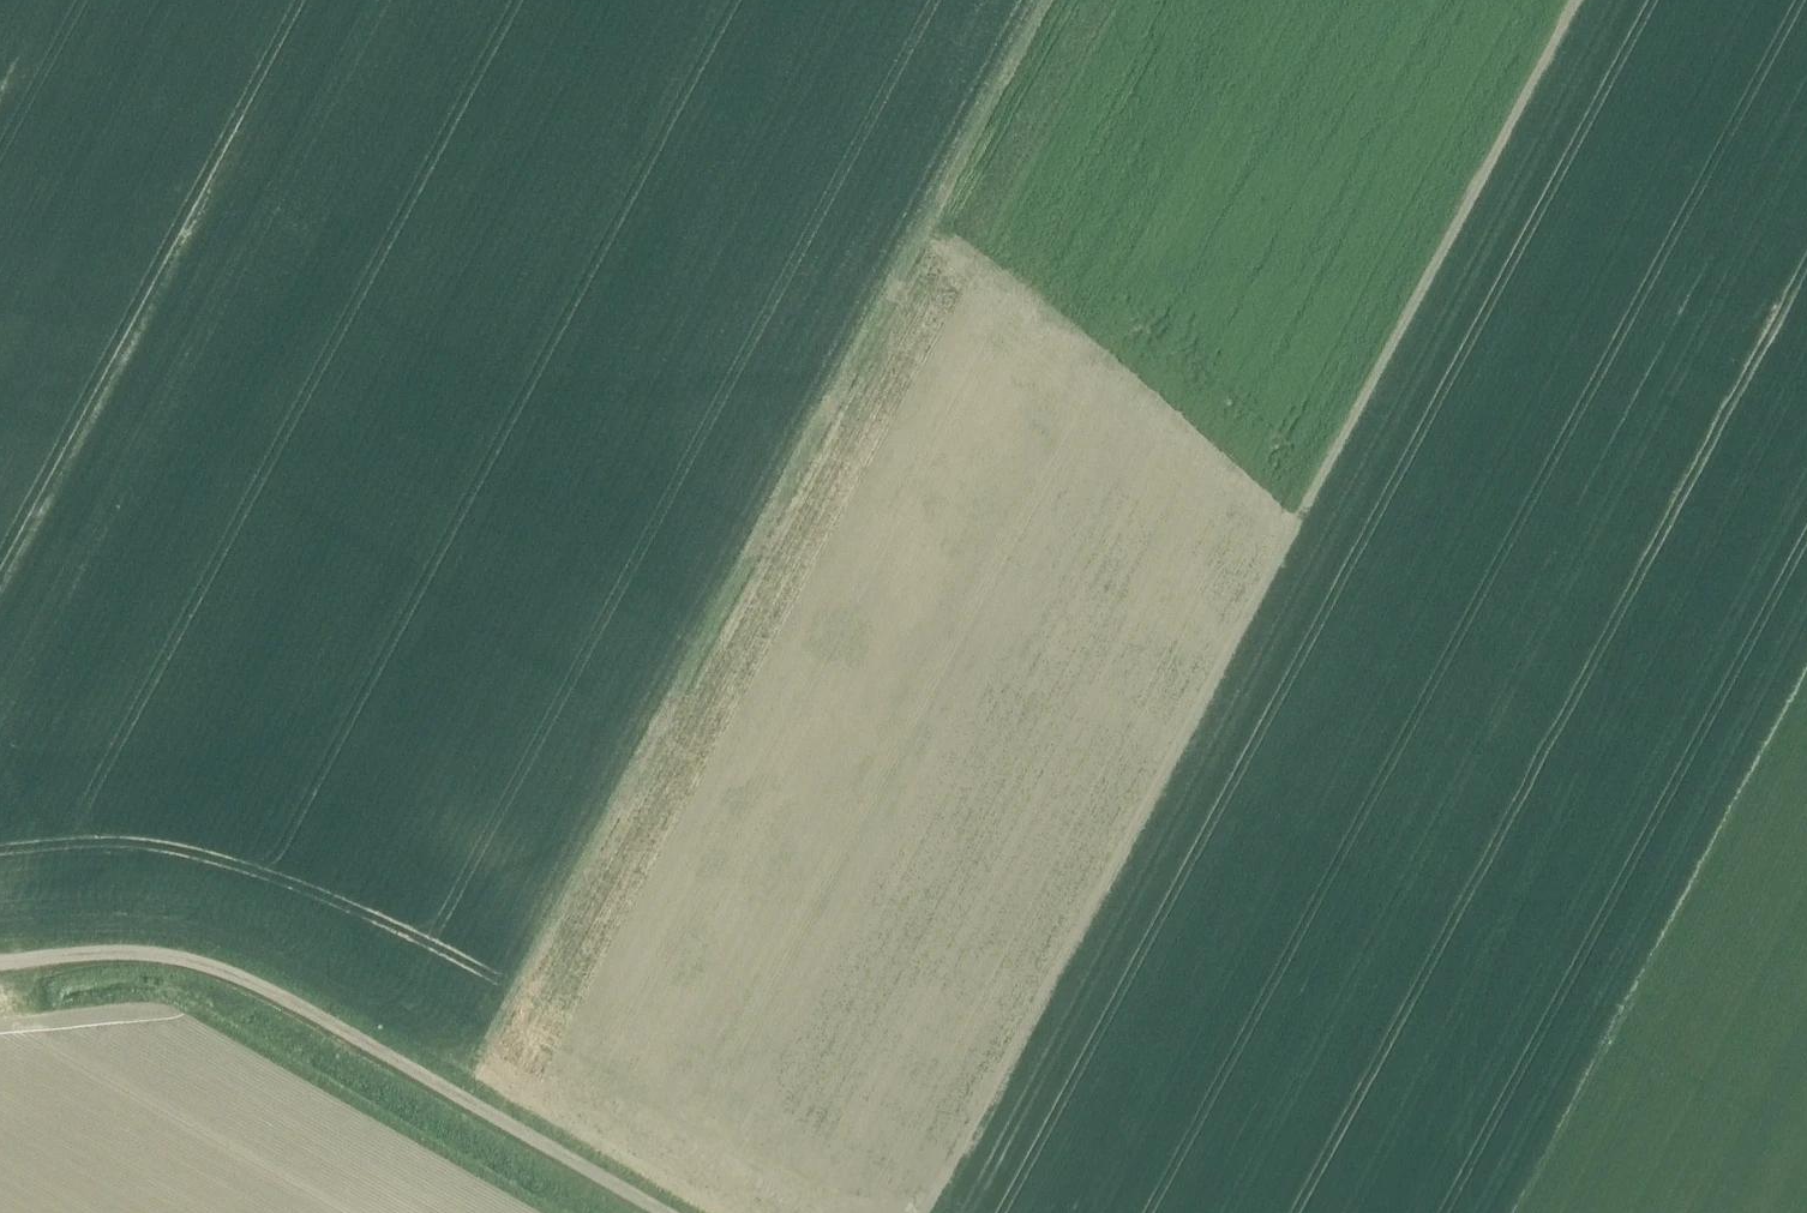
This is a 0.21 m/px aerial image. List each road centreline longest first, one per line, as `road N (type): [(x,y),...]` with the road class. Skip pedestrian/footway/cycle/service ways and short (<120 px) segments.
road 1 (track): [(658,1212),(222,971),(148,955),(0,965)]

